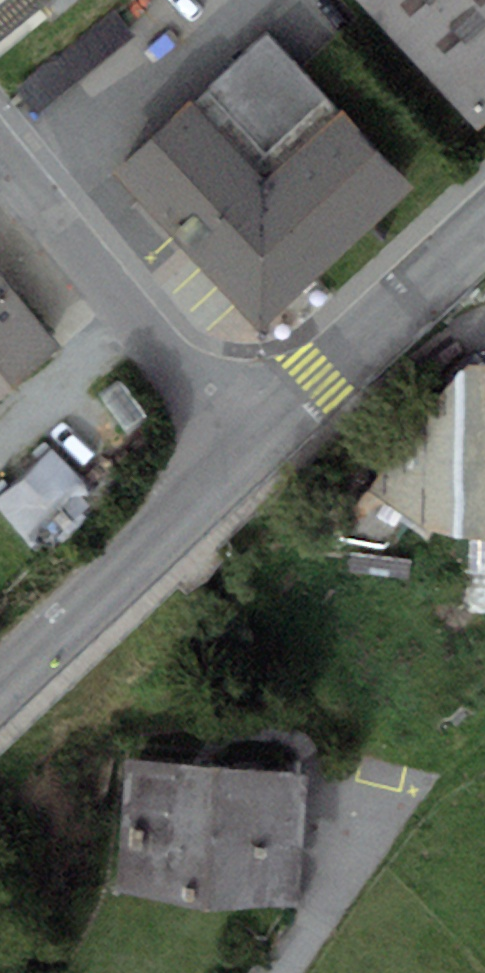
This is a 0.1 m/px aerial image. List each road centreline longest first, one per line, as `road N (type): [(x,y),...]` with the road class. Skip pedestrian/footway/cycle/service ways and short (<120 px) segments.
road 1 (residential): [(248,452),(0,156)]
road 2 (tertiary): [(0,686),(248,452)]
road 3 (tertiary): [(248,452),(484,232)]
road 4 (residential): [(274,972),(397,795)]

